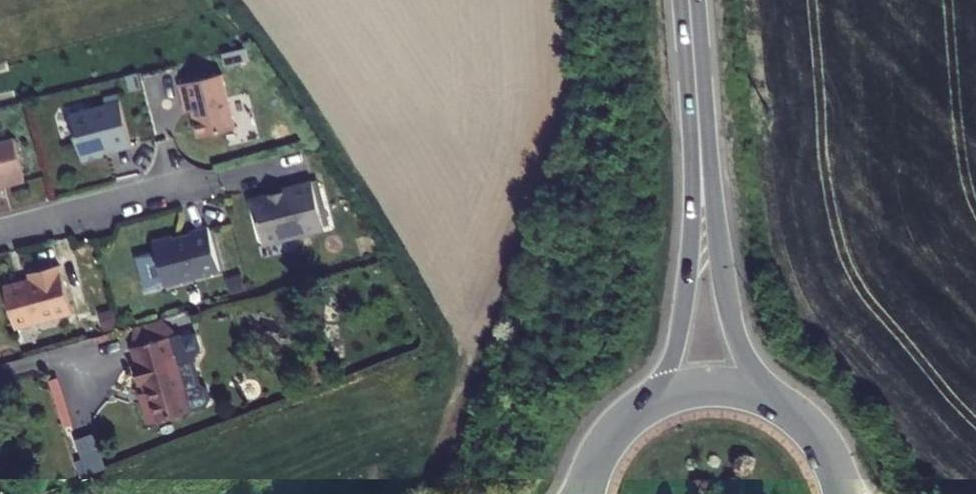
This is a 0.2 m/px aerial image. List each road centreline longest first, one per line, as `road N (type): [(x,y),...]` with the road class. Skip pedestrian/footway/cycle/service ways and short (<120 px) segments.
road 1 (primary): [(697,105),(680,326),(671,358),(640,409)]
road 2 (primary): [(779,403),(736,328),(697,105)]
road 3 (residential): [(0,230),(204,178)]
road 4 (primary): [(779,403),(708,387),(640,409)]

